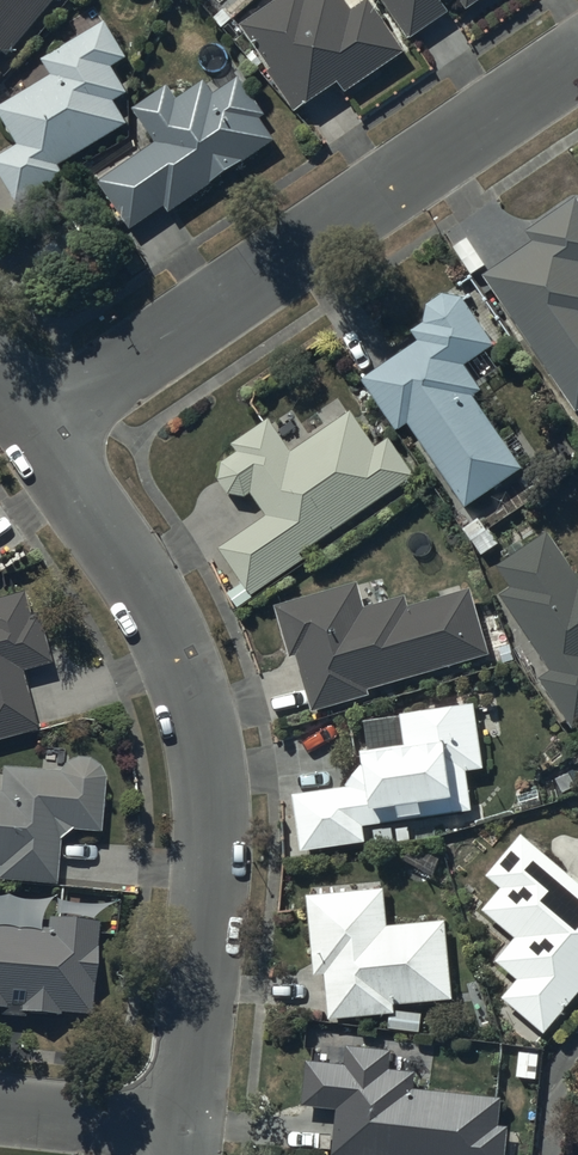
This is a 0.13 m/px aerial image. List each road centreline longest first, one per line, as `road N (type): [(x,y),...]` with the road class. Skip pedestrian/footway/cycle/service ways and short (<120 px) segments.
road 1 (residential): [(188,1128),(214,893),(209,753),(190,679),(159,611),(34,427)]
road 2 (residential): [(577,67),(34,427)]
road 3 (residential): [(188,1128),(0,1108)]

